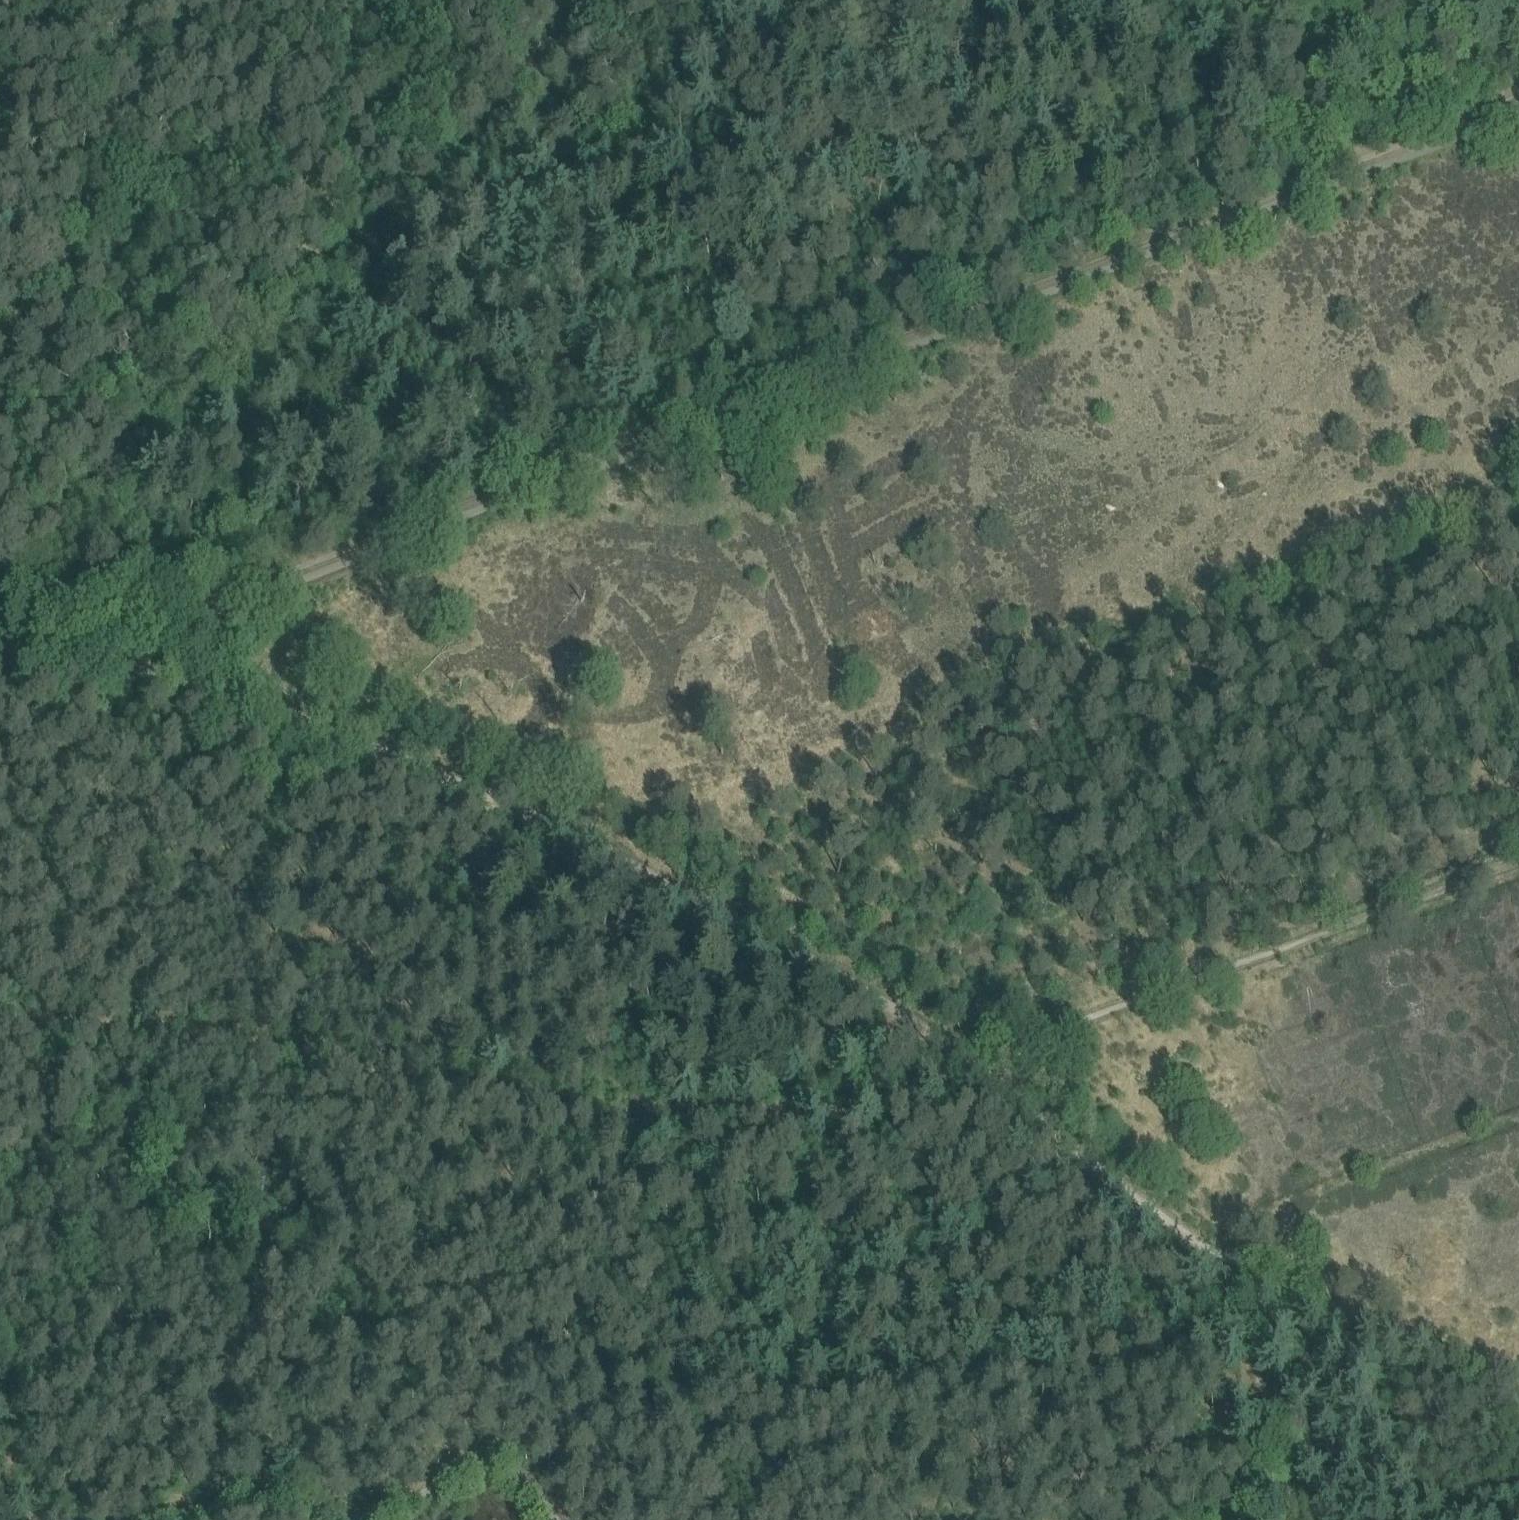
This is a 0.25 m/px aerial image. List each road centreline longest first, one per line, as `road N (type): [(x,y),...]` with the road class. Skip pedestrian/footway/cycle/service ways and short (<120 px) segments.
road 1 (track): [(558,1519),(510,1466),(490,1463),(370,1516),(331,1519)]

